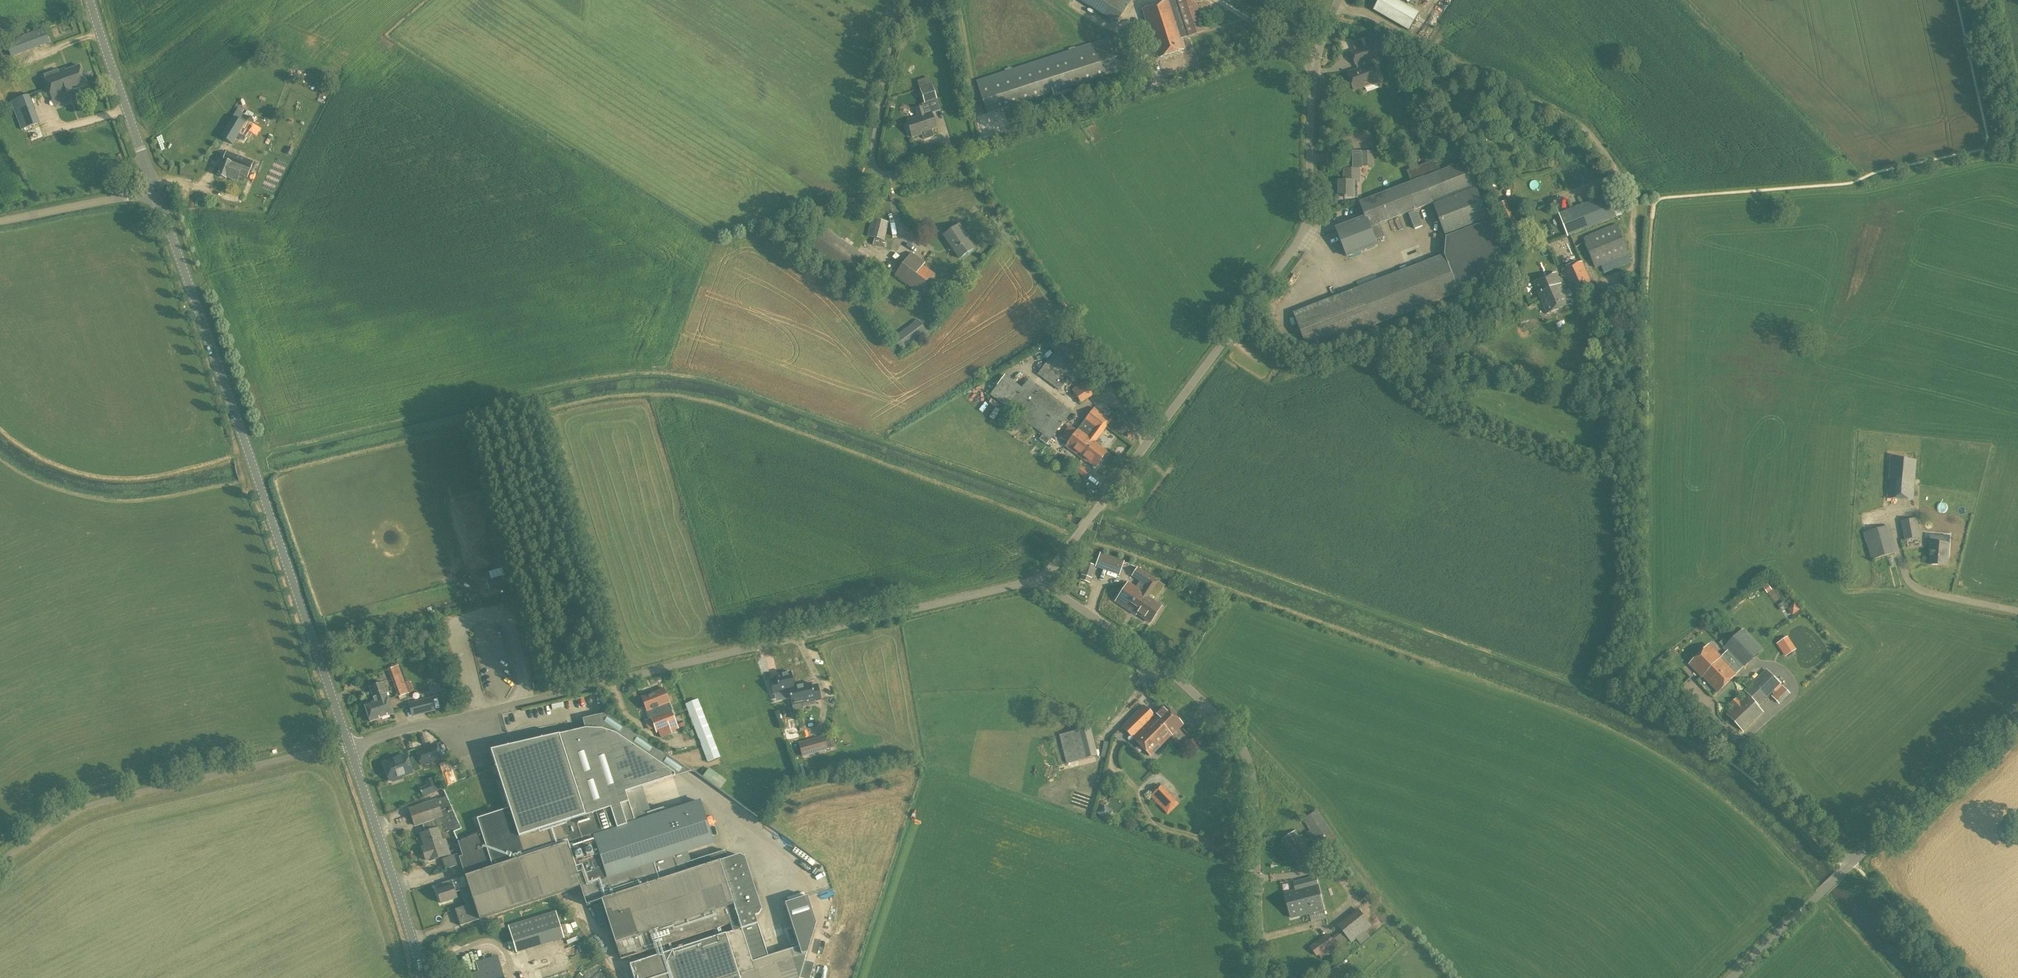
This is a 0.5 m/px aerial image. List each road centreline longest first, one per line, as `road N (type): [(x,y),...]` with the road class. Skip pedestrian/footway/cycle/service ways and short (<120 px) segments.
road 1 (unclassified): [(350,747),(1050,577)]
road 2 (unclassified): [(1050,577),(1303,230),(1317,59)]
road 3 (tertiary): [(348,742),(155,189)]
road 4 (unclassified): [(1268,977),(1251,785),(1240,745),(1186,684),(1059,594),(1050,577)]
road 5 (unclassified): [(1317,59),(1265,51),(883,175)]
road 6 (unclassified): [(1730,977),(2017,701)]
road 7 (unclassified): [(348,742),(99,802),(0,859)]
road 8 (tertiary): [(422,977),(350,747)]
road 9 (tertiary): [(155,189),(90,0)]
road 10 (unclassified): [(0,221),(155,189)]
road 11 (track): [(1952,977),(1848,866)]

